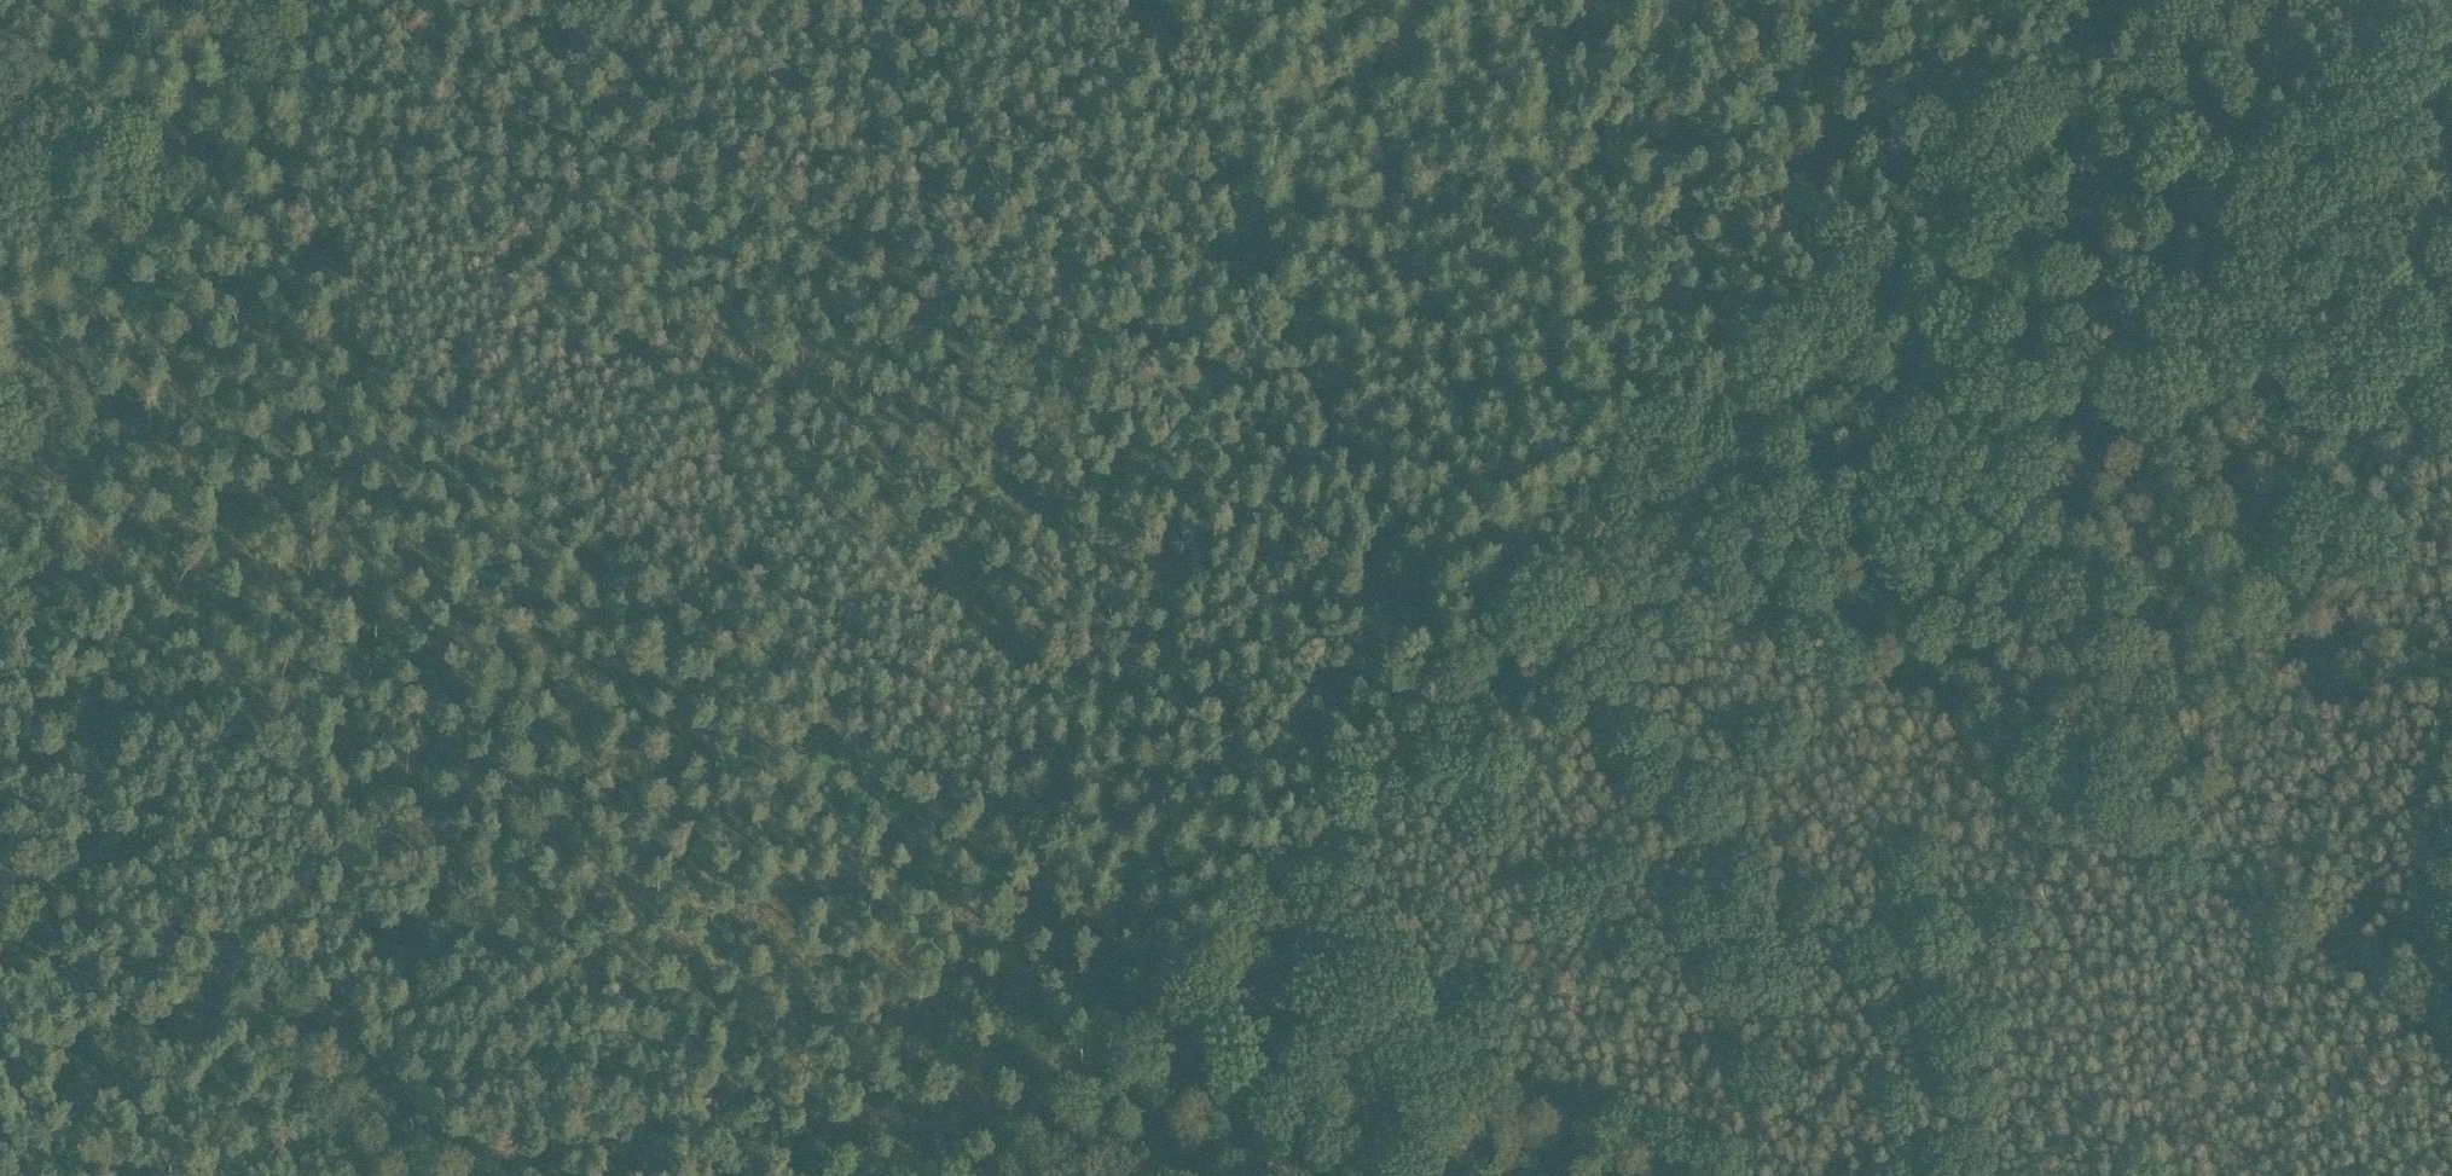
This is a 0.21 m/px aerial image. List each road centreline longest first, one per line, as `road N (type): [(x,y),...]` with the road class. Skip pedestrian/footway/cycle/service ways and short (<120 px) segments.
road 1 (track): [(2226,0),(990,1175)]
road 2 (track): [(1513,0),(1551,211),(1573,401),(1629,574)]
road 3 (track): [(0,387),(188,176)]
road 4 (track): [(1271,909),(1459,1050)]
road 5 (track): [(188,176),(335,0)]

